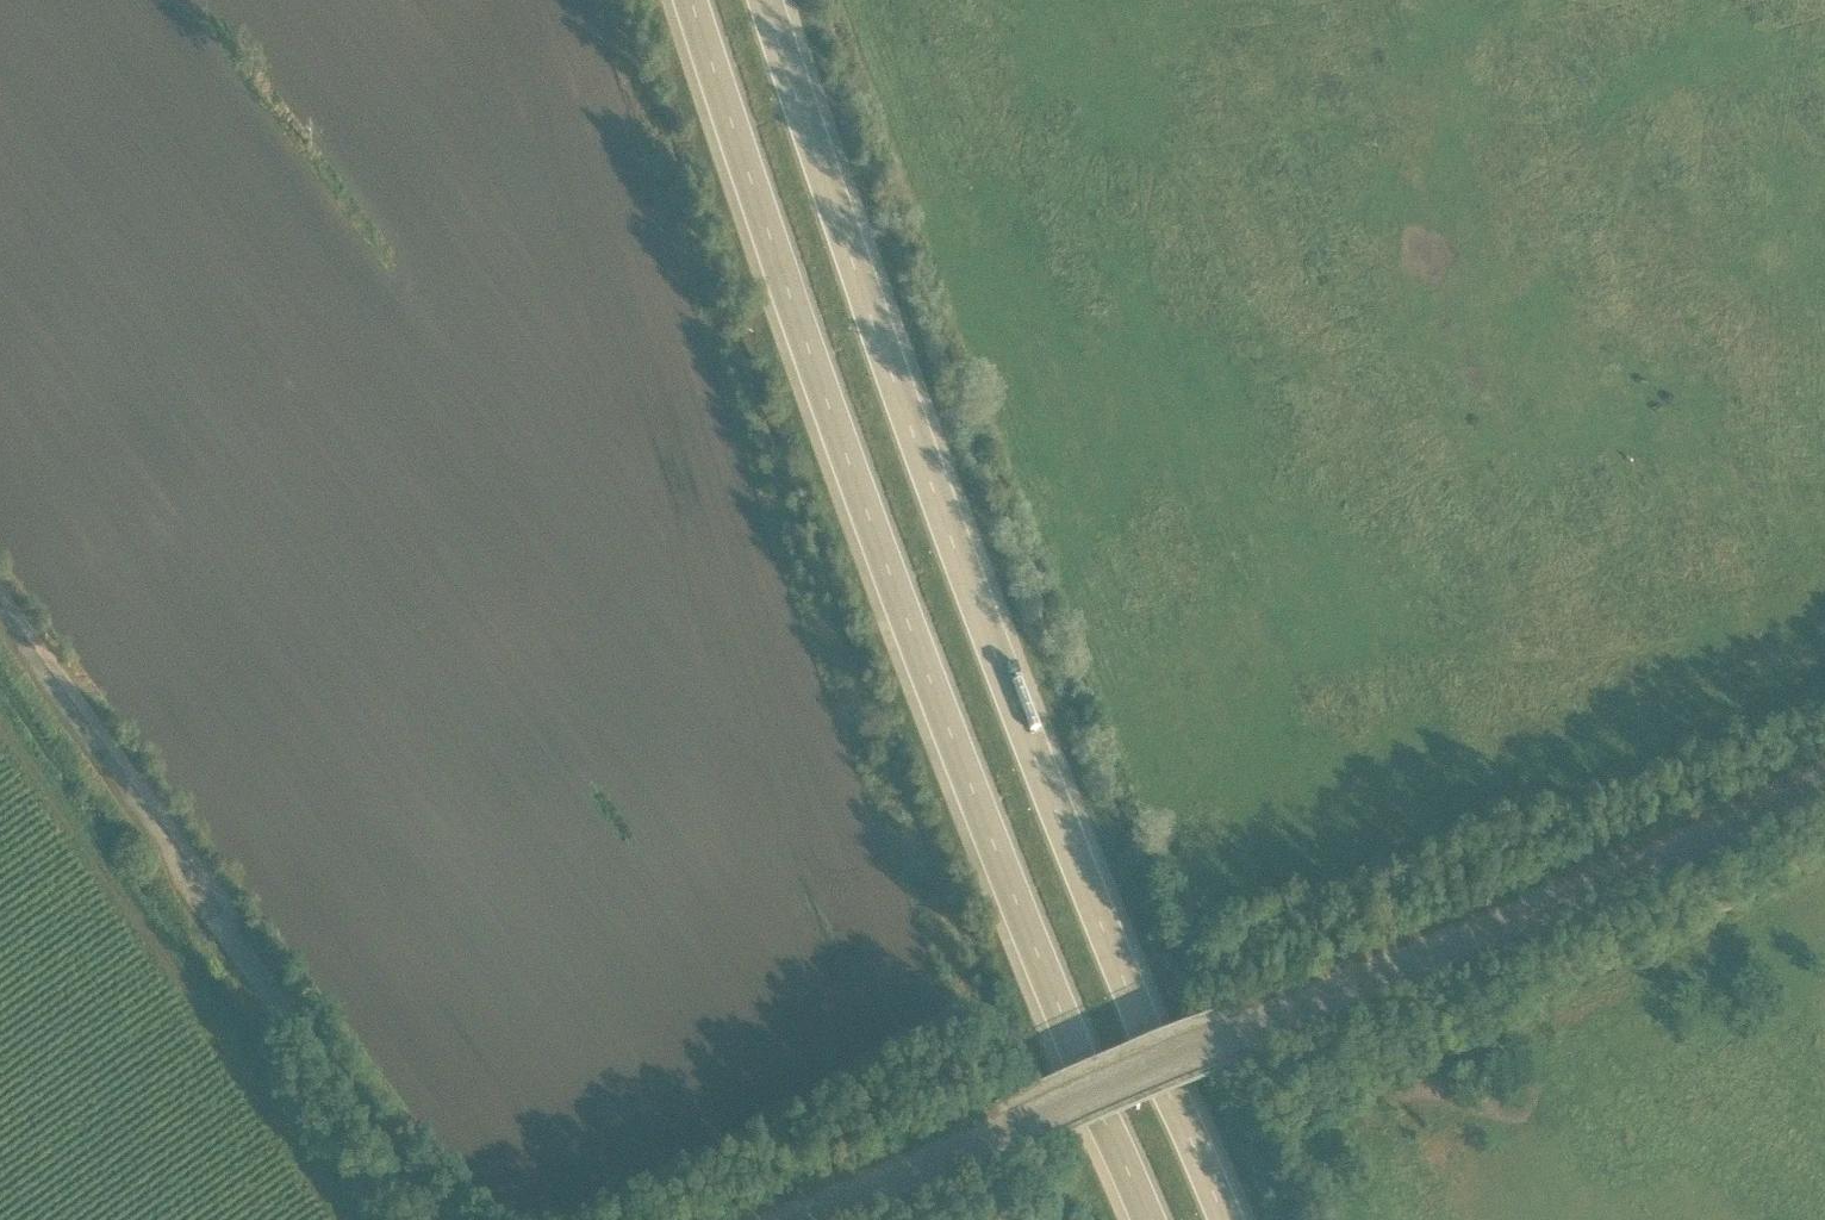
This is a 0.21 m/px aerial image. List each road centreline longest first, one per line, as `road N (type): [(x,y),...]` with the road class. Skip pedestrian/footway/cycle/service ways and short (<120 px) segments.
road 1 (trunk): [(1225,1219),(1109,947),(938,506),(763,0)]
road 2 (trunk): [(689,0),(870,527),(1041,969),(1149,1219)]
road 3 (unclassified): [(800,1219),(1597,895),(1824,793)]
road 4 (track): [(0,627),(226,933)]
road 5 (unclassified): [(226,933),(435,1219)]

